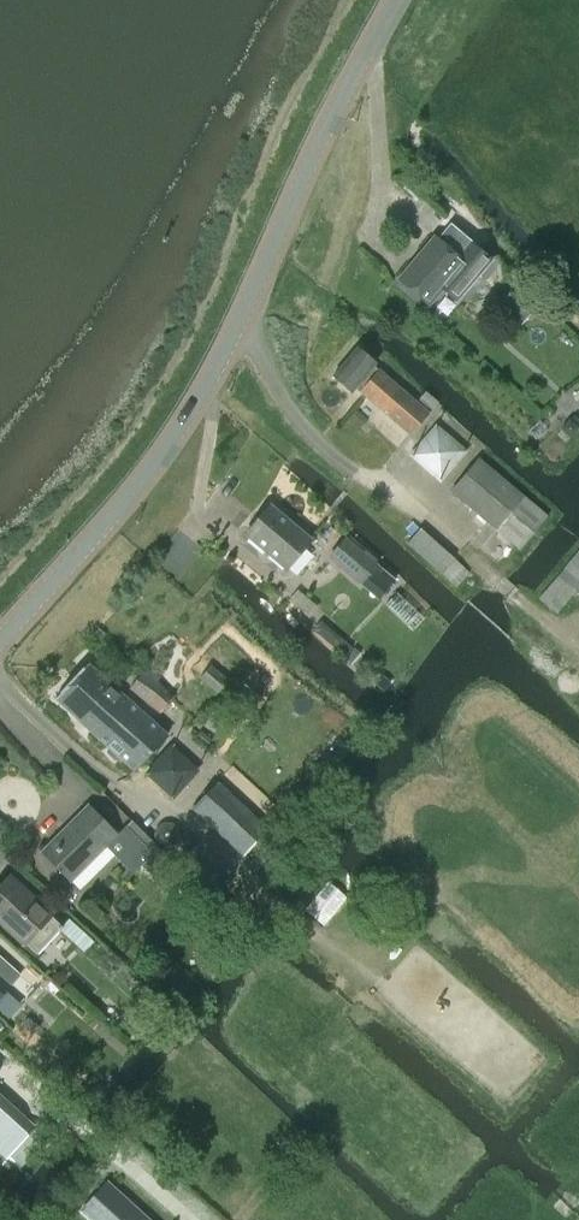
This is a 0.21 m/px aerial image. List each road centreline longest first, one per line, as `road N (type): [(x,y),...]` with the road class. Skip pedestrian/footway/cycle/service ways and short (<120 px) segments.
road 1 (tertiary): [(0,642),(172,442),(252,294),(345,85),(396,0)]

